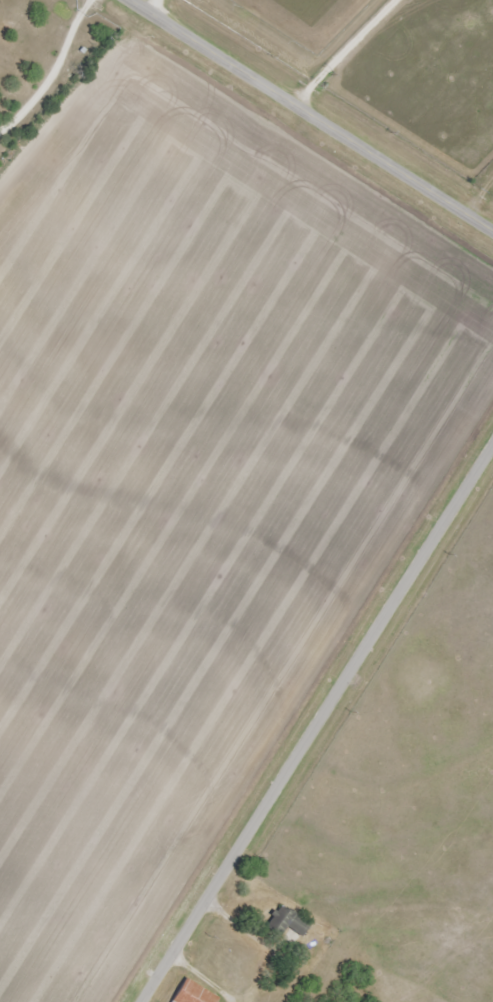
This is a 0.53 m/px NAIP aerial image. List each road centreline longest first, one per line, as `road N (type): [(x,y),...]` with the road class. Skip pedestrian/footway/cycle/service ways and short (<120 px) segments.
road 1 (residential): [(146,1001),(492,447)]
road 2 (tertiary): [(492,221),(141,0)]

